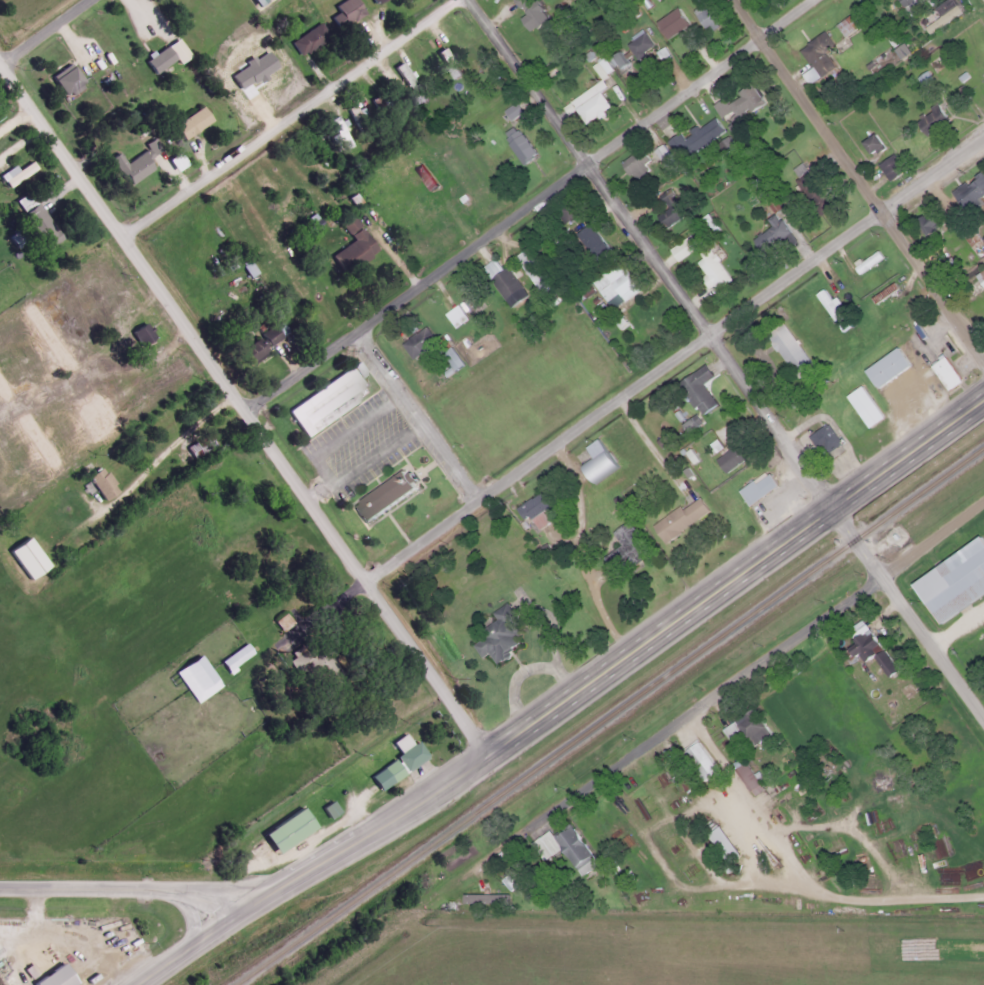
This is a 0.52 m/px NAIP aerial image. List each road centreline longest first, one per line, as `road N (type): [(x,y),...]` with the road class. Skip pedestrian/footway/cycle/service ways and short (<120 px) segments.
road 1 (residential): [(983,713),(877,576),(714,330),(469,0)]
road 2 (tertiary): [(493,746),(3,58)]
road 3 (residential): [(373,575),(983,135)]
road 4 (residential): [(415,907),(983,500)]
road 5 (residential): [(249,407),(811,0)]
road 6 (secondary): [(493,746),(983,401)]
road 7 (residential): [(983,354),(737,0)]
road 8 (residential): [(131,231),(452,0)]
road 9 (secondary): [(246,916),(493,746)]
road 10 (tertiary): [(0,887),(172,888),(246,916)]
road 11 (residential): [(361,329),(479,504)]

